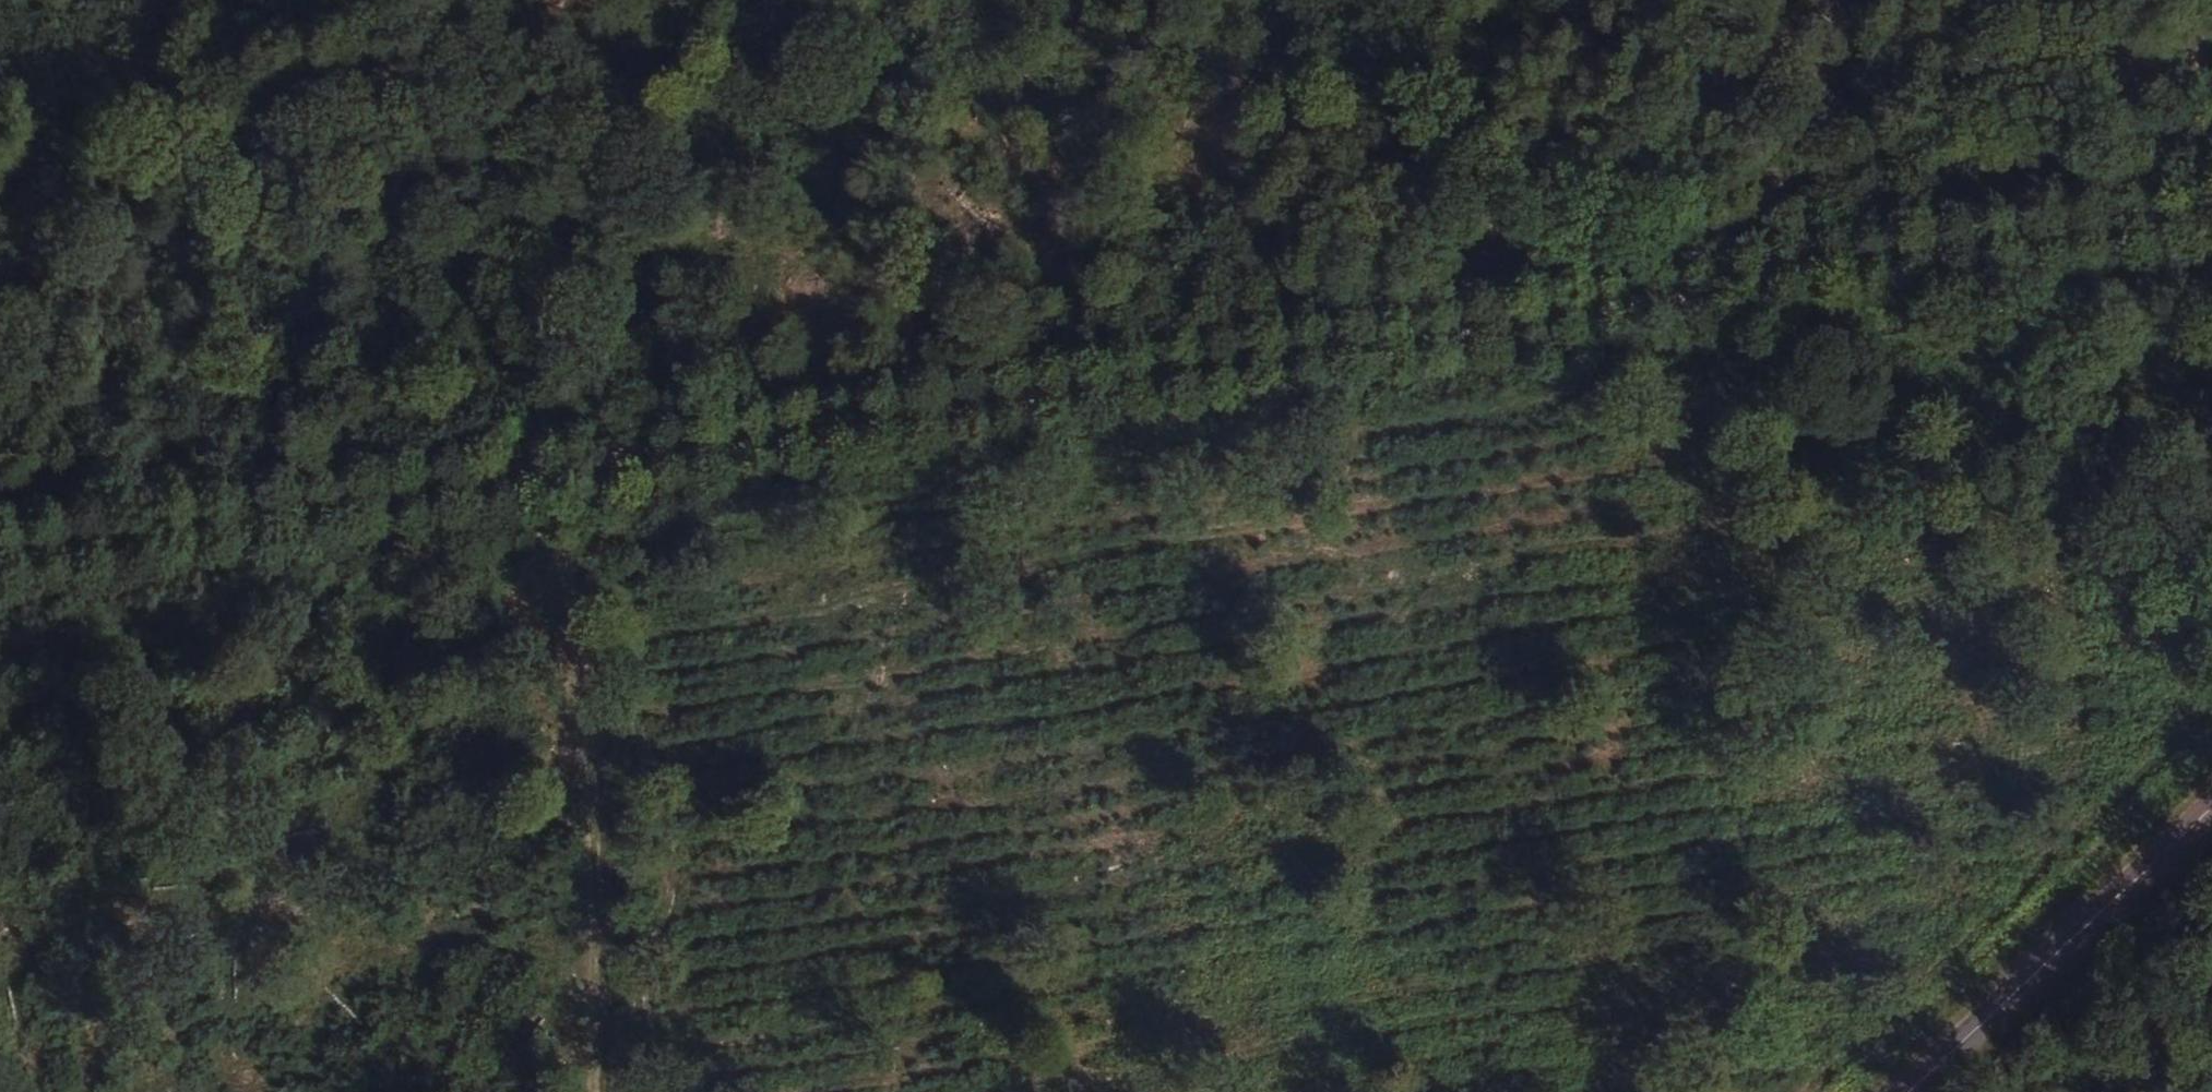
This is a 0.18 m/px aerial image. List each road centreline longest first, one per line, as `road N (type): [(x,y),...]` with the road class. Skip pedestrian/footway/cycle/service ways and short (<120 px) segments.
road 1 (track): [(0,557),(2211,197)]
road 2 (tertiary): [(2211,809),(1909,1091)]

